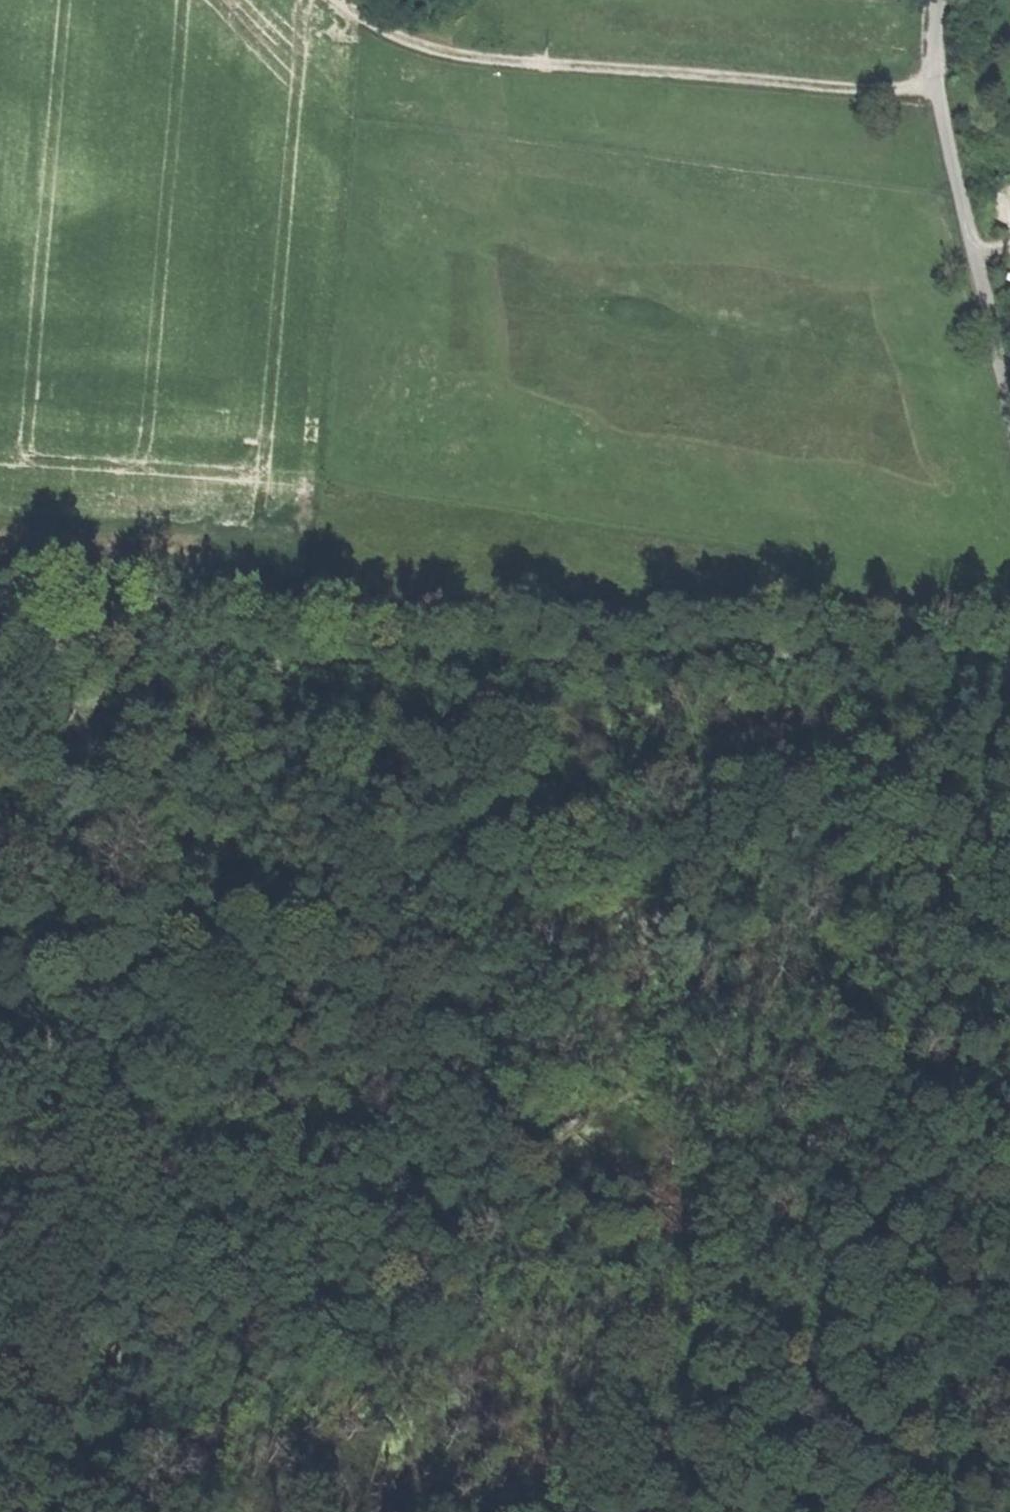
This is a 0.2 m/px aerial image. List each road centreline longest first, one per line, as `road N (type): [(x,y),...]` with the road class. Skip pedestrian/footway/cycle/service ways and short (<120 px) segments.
road 1 (track): [(332,0),(431,55),(933,96)]
road 2 (unclassified): [(937,0),(933,96),(1009,411)]

